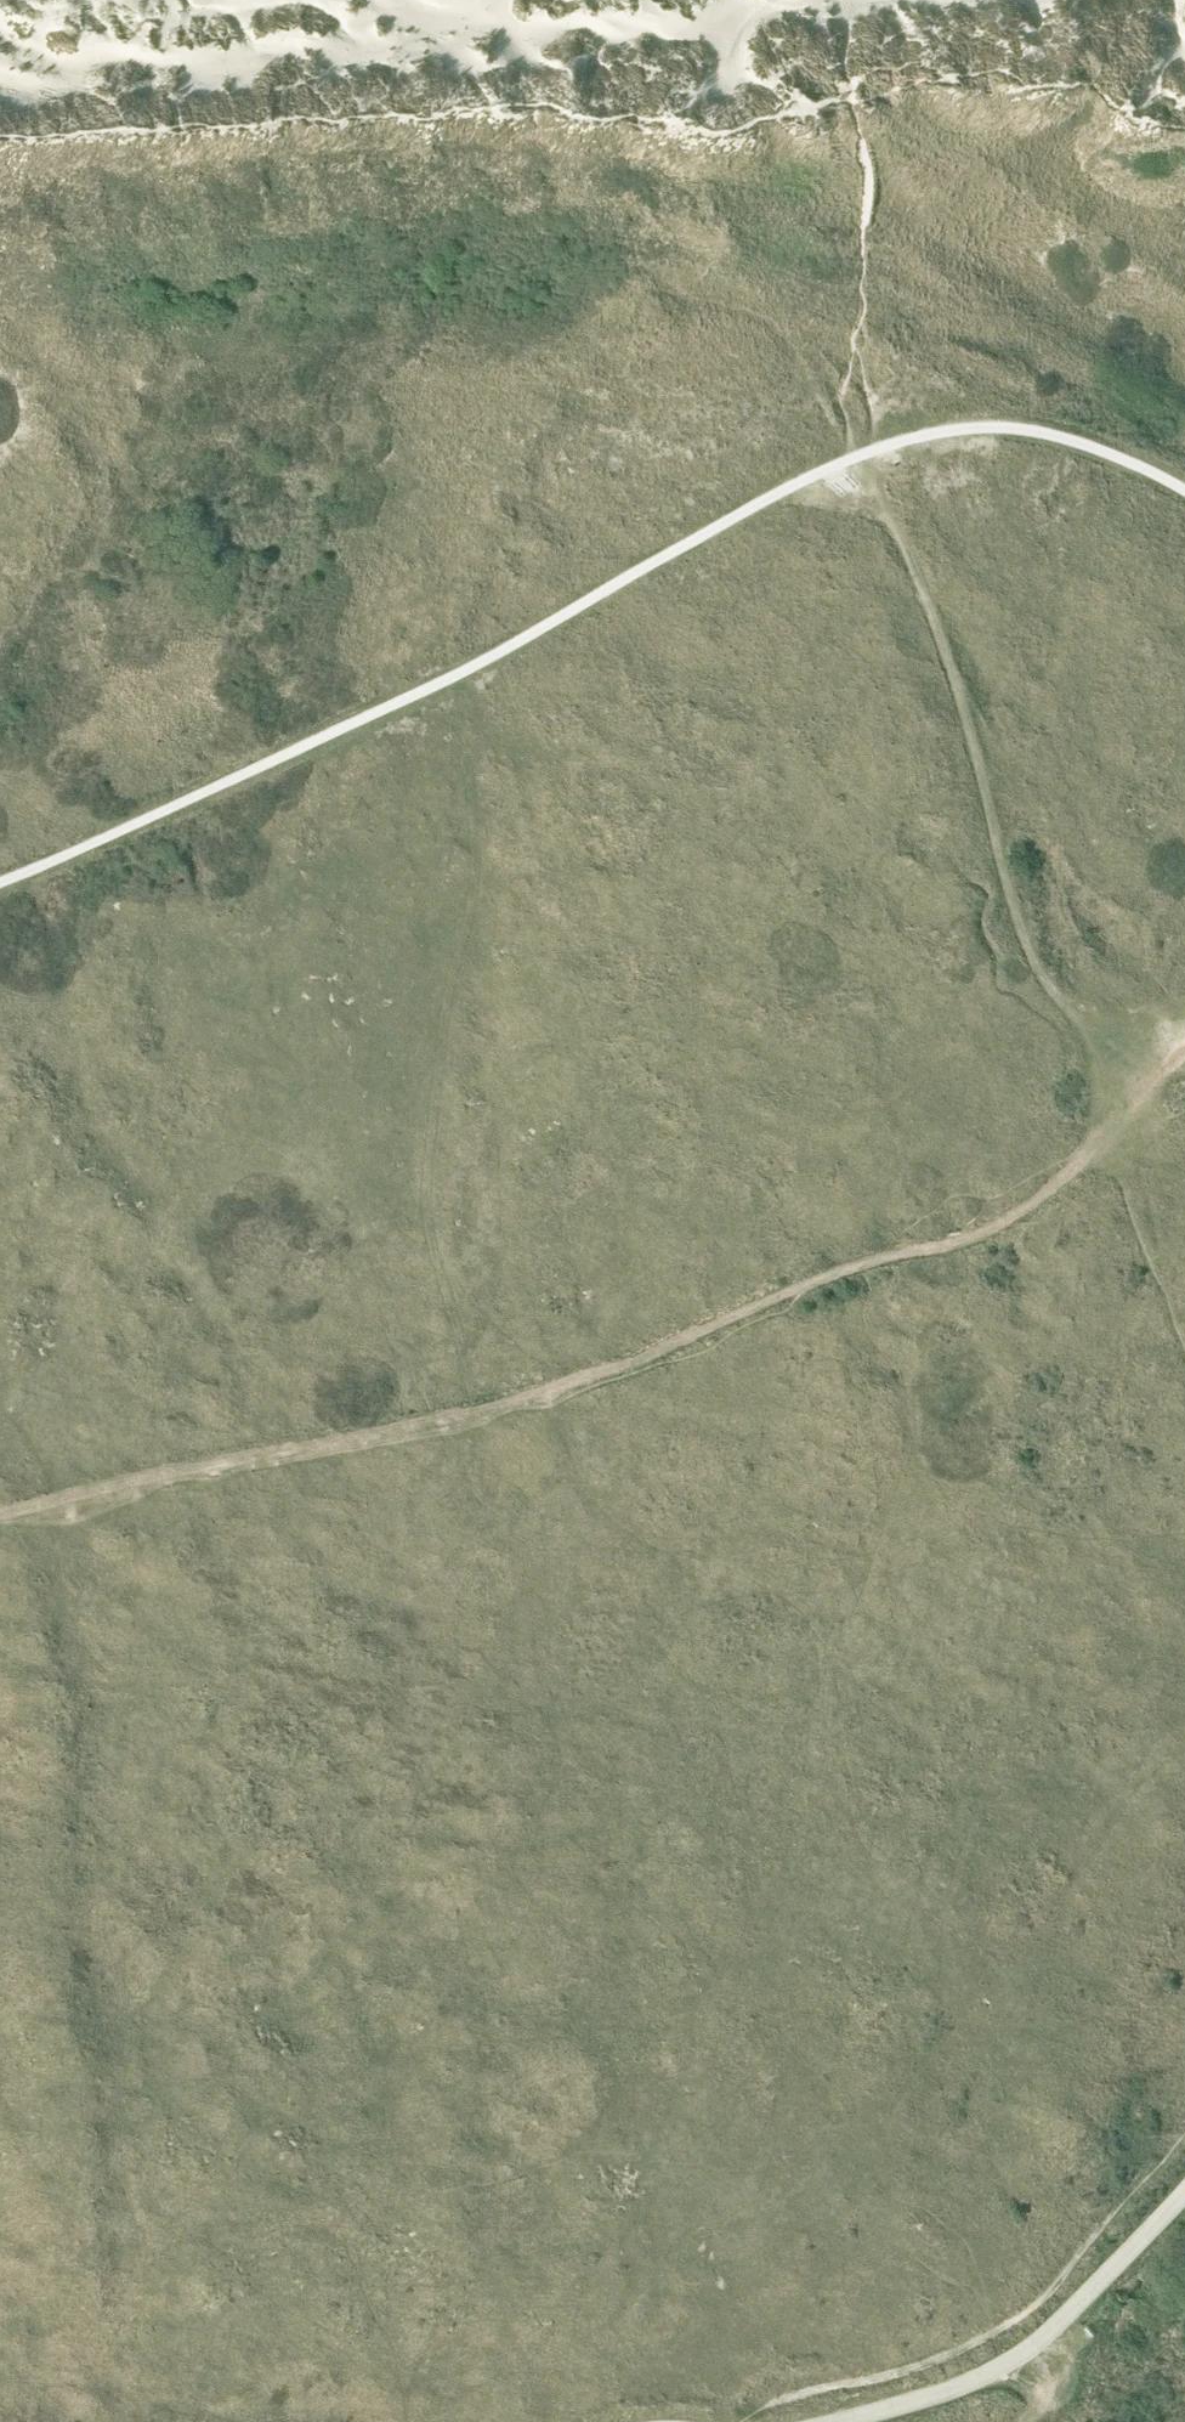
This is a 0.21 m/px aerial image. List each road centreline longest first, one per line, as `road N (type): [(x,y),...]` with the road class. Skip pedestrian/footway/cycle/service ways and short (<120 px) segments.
road 1 (unclassified): [(834,2421),(918,2398),(1012,2351),(1076,2300),(1184,2180)]

